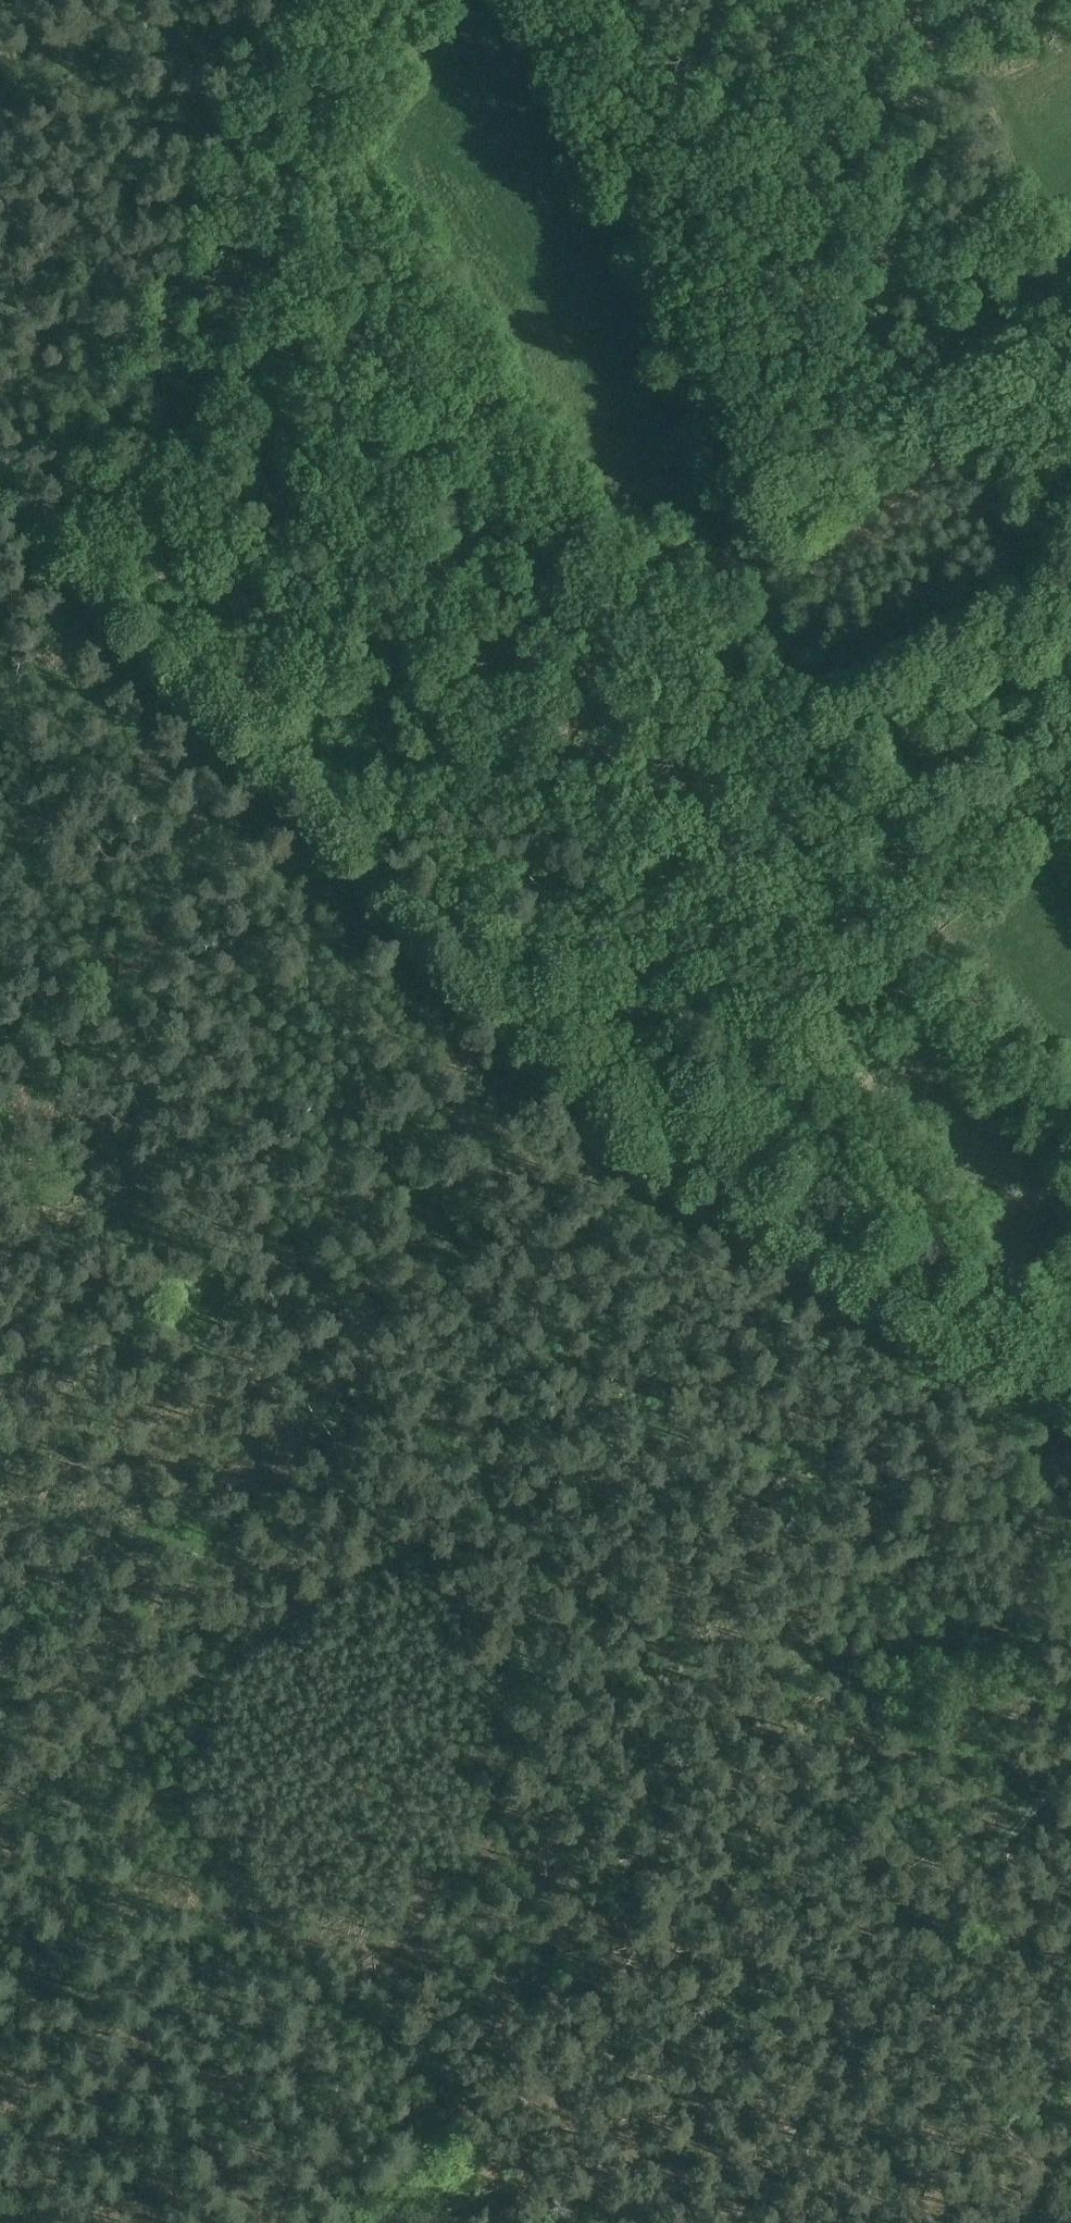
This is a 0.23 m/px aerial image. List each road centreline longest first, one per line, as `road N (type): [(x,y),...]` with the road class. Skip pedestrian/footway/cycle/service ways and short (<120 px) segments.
road 1 (track): [(0,454),(627,1101),(710,1171),(1070,1399)]
road 2 (track): [(551,0),(722,385),(775,633),(881,804),(904,827),(954,826),(1057,757),(1070,758)]

